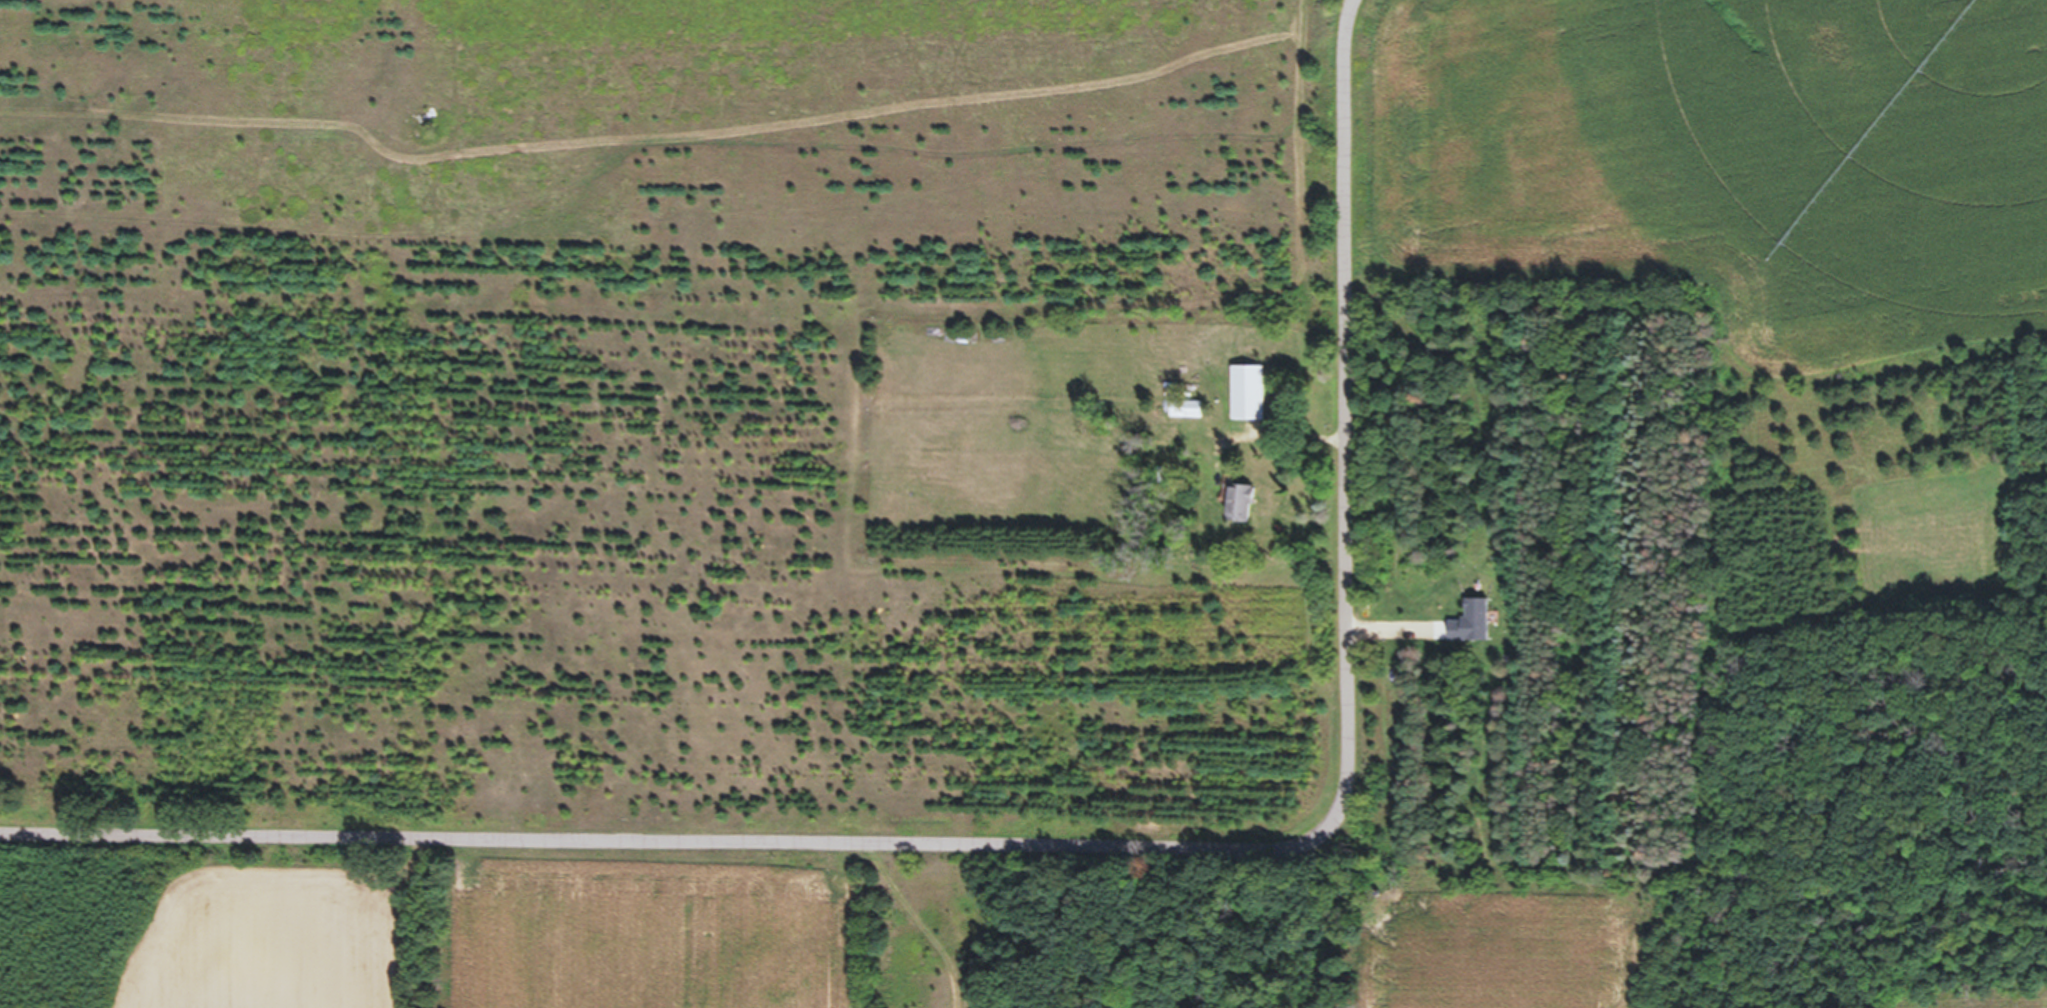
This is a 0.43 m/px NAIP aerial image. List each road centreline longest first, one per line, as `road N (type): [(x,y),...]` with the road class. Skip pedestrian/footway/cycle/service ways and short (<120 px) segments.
road 1 (residential): [(0,847),(1286,861),(1345,827),(1354,771),(1344,42),(1359,0)]

